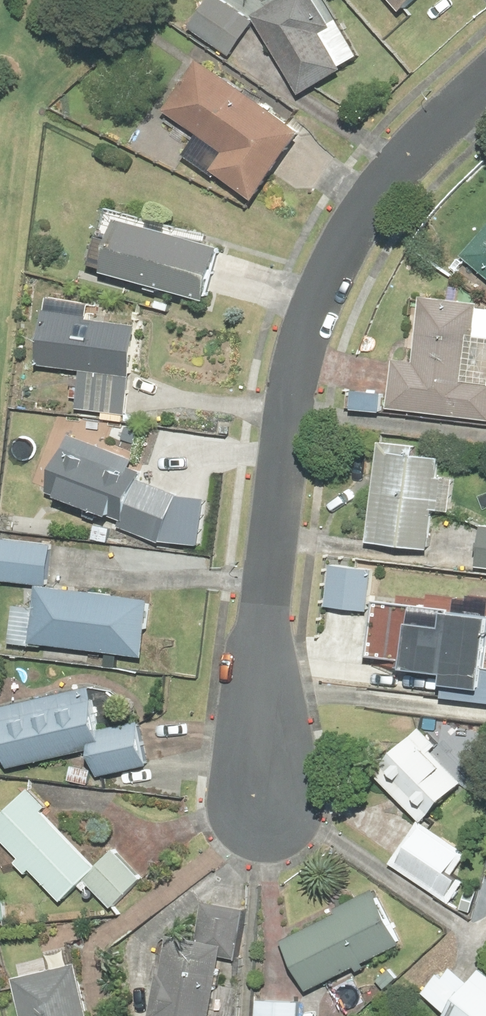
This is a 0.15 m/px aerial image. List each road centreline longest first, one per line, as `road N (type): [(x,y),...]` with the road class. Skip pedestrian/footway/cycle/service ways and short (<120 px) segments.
road 1 (residential): [(270,811),(261,620),(301,343),(326,277),(357,225),(406,159),(485,84)]

